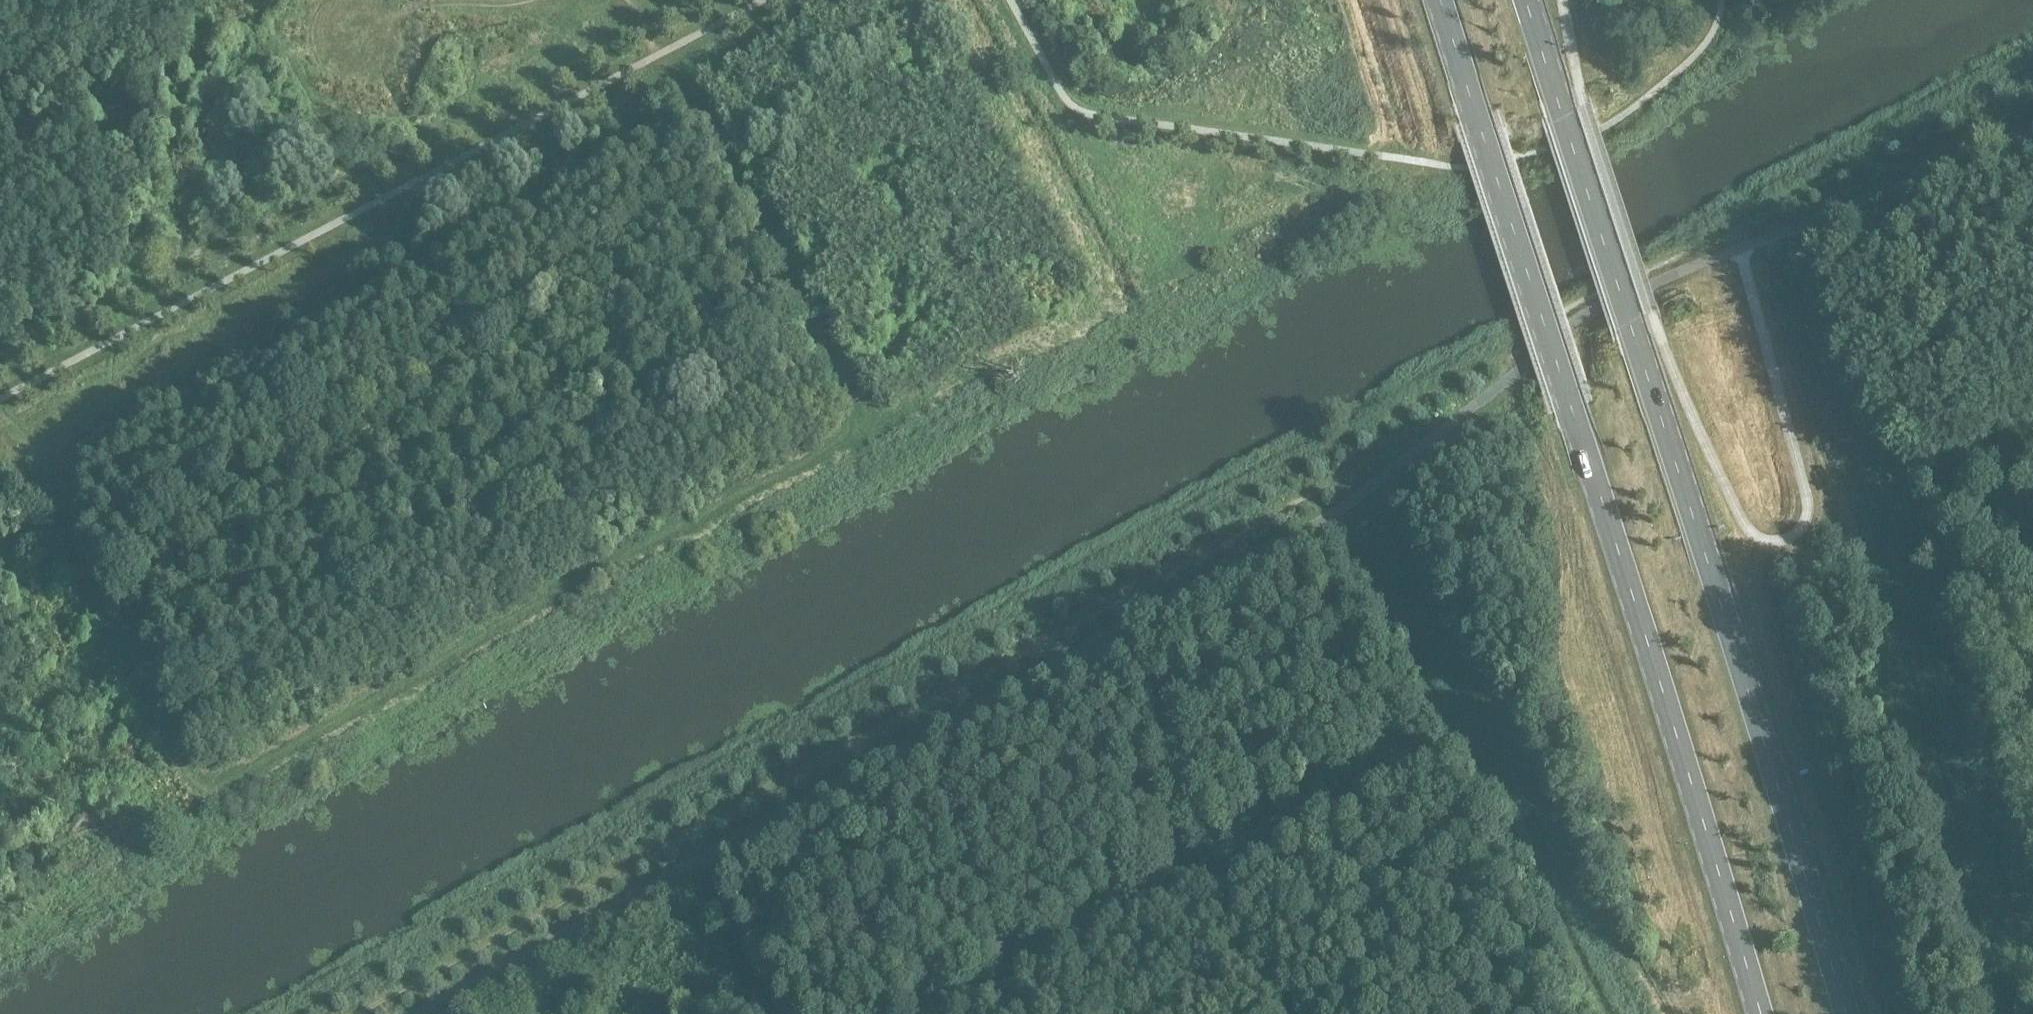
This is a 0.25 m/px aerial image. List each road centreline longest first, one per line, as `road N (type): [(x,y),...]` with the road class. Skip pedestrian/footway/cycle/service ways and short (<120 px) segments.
road 1 (primary): [(1845,1013),(1766,734),(1526,0)]
road 2 (primary): [(1441,0),(1755,1013)]

